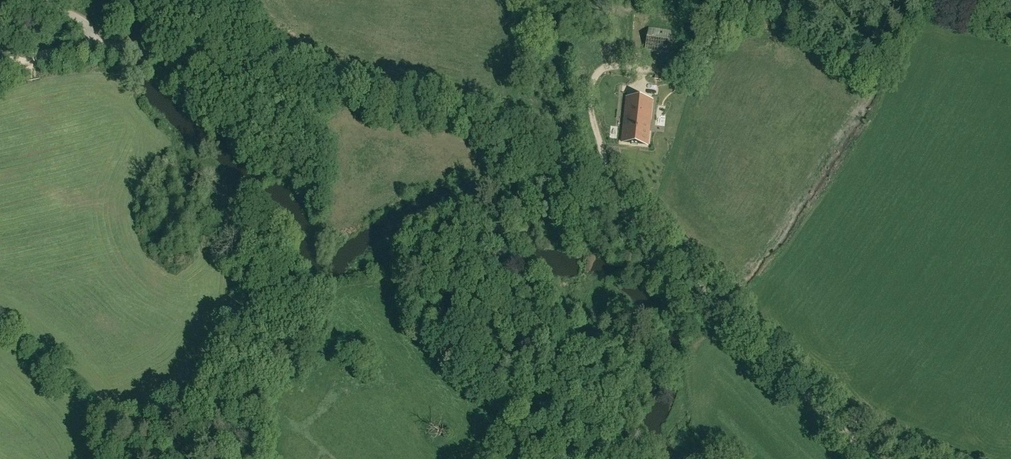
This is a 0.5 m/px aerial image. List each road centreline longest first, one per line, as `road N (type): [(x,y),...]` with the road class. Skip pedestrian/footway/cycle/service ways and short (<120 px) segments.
road 1 (unclassified): [(880,458),(576,164),(355,92),(102,45)]

